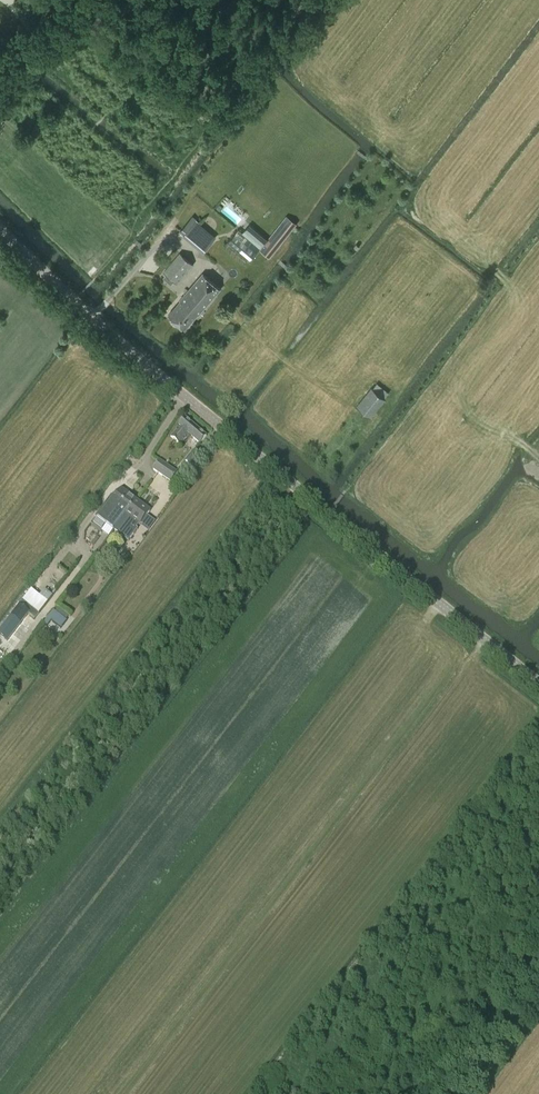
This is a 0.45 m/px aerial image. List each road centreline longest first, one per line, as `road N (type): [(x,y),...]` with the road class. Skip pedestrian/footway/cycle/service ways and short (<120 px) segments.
road 1 (tertiary): [(538,684),(118,341),(0,230)]
road 2 (track): [(444,1093),(538,972)]

